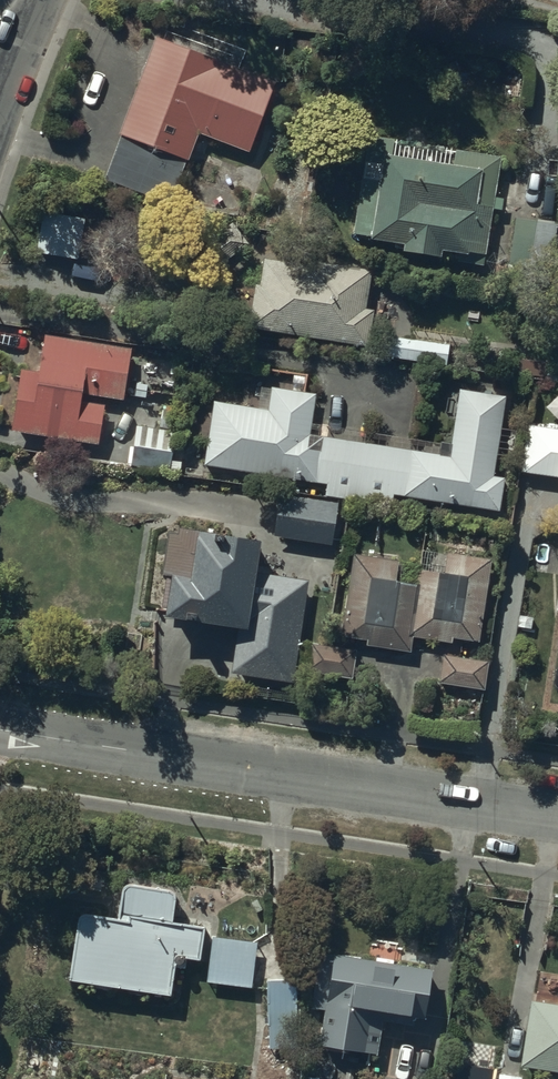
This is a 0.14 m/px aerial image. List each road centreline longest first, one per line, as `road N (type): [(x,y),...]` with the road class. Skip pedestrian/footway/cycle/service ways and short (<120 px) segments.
road 1 (unclassified): [(557,817),(0,730)]

